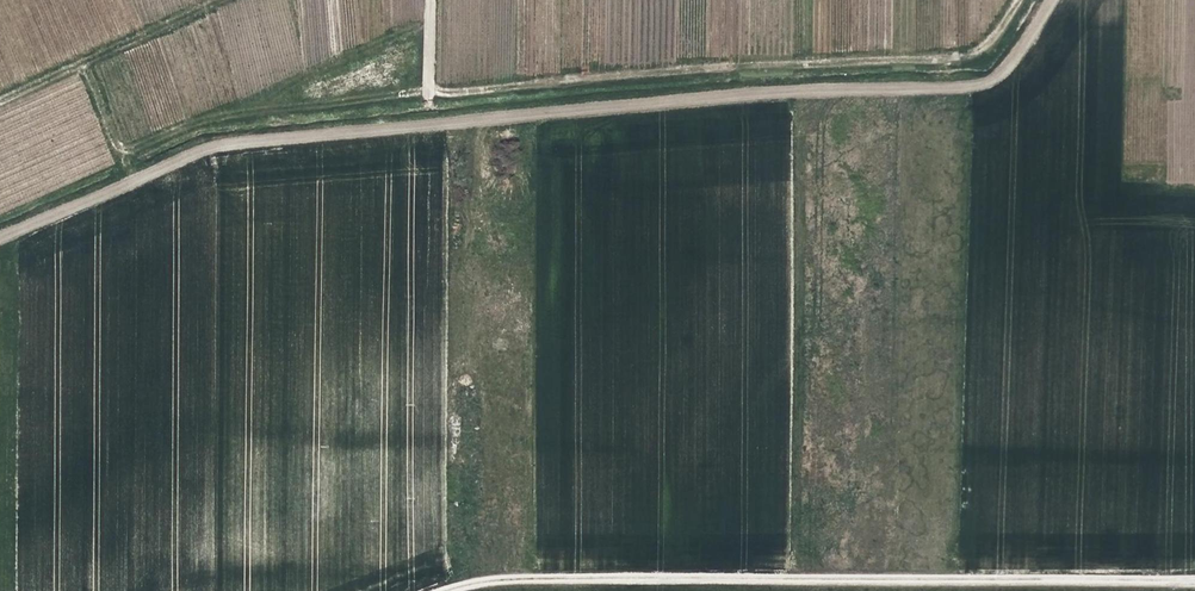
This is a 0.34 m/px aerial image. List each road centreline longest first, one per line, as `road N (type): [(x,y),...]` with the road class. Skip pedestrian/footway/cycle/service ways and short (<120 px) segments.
road 1 (track): [(1049,0),(1005,70),(974,89),(792,91),(217,143),(0,241)]
road 2 (track): [(1194,581),(472,581),(447,590)]
road 3 (track): [(0,96),(81,63),(118,158),(135,181)]

